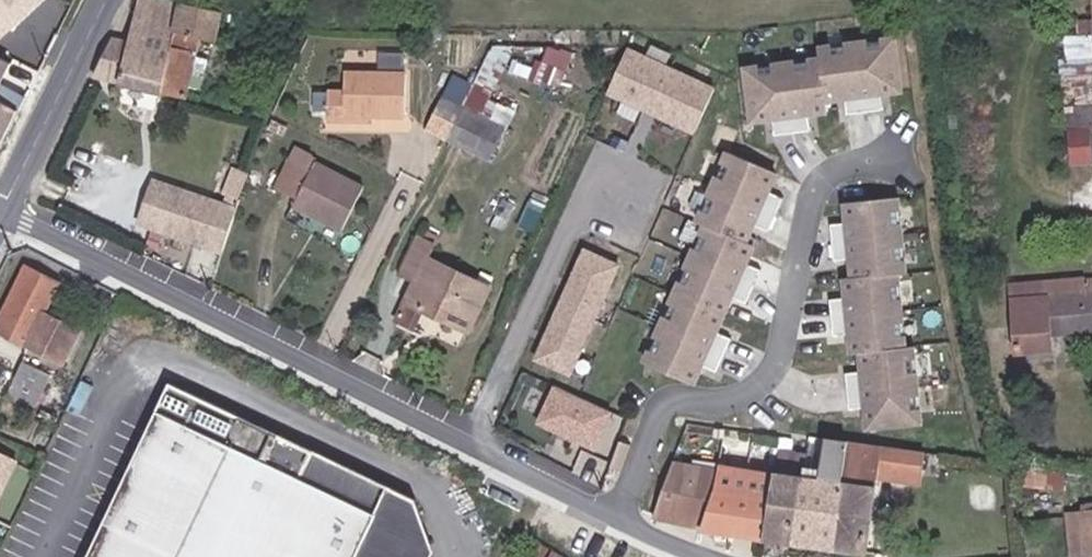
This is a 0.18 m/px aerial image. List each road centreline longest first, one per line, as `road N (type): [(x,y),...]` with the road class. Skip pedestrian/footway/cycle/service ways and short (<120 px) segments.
road 1 (residential): [(3,209),(620,514)]
road 2 (residential): [(620,514),(663,405),(737,398),(774,368),(814,190),(848,163),(895,158)]
road 3 (tertiary): [(105,0),(3,209)]

